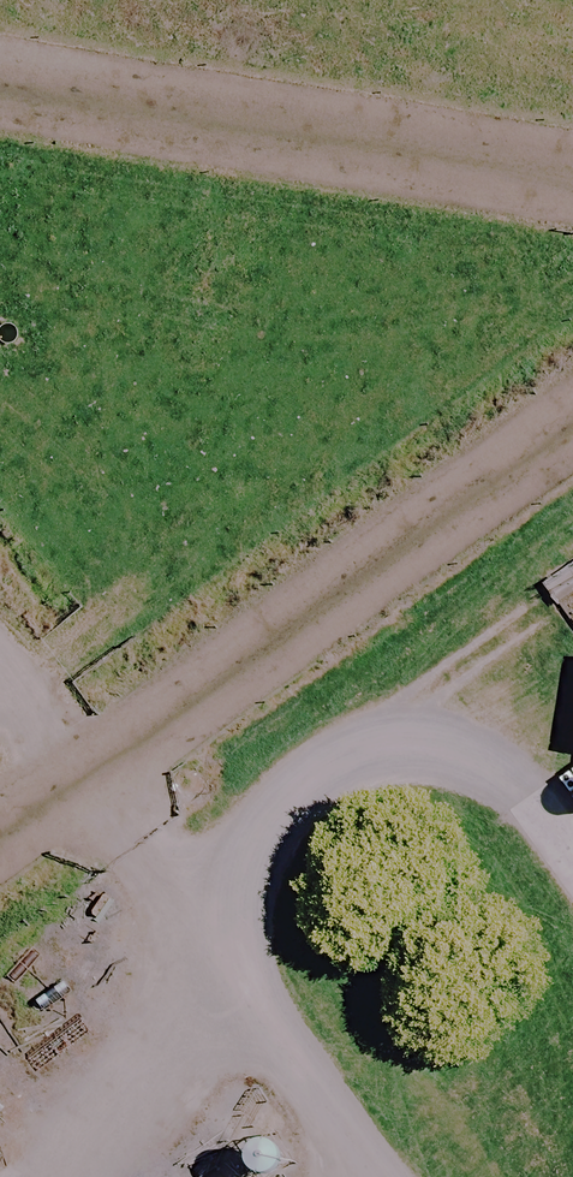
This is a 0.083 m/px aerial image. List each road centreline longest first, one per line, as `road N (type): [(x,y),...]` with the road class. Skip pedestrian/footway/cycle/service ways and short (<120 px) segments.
road 1 (track): [(0,34),(572,135)]
road 2 (track): [(152,737),(572,431)]
road 3 (track): [(152,737),(0,536)]
road 4 (track): [(152,737),(0,848)]

